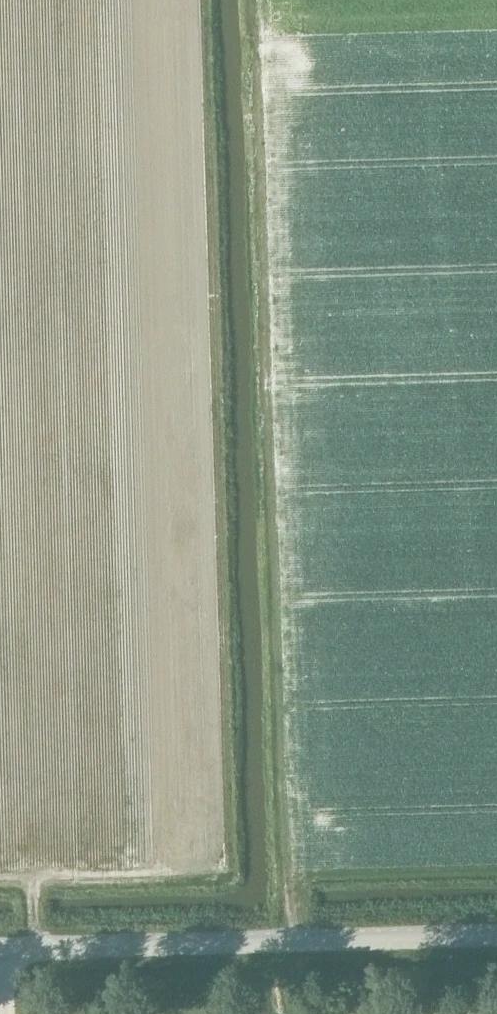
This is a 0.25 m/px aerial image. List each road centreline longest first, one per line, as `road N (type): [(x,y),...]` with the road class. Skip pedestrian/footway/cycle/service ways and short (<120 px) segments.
road 1 (unclassified): [(0,953),(496,938)]

